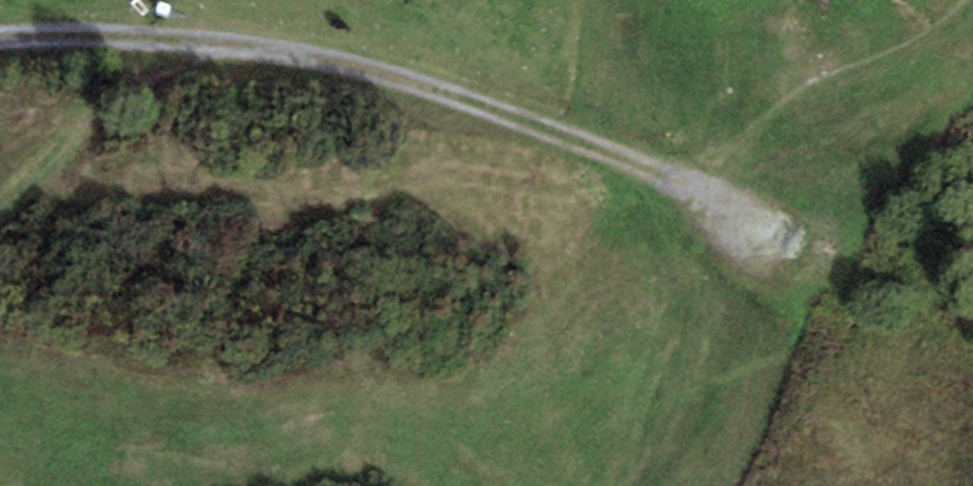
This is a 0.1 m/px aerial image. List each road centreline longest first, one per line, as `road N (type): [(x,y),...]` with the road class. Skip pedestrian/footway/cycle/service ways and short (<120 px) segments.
road 1 (track): [(660,154),(389,50),(210,29)]
road 2 (track): [(210,29),(0,47)]
road 3 (track): [(769,217),(660,154)]

